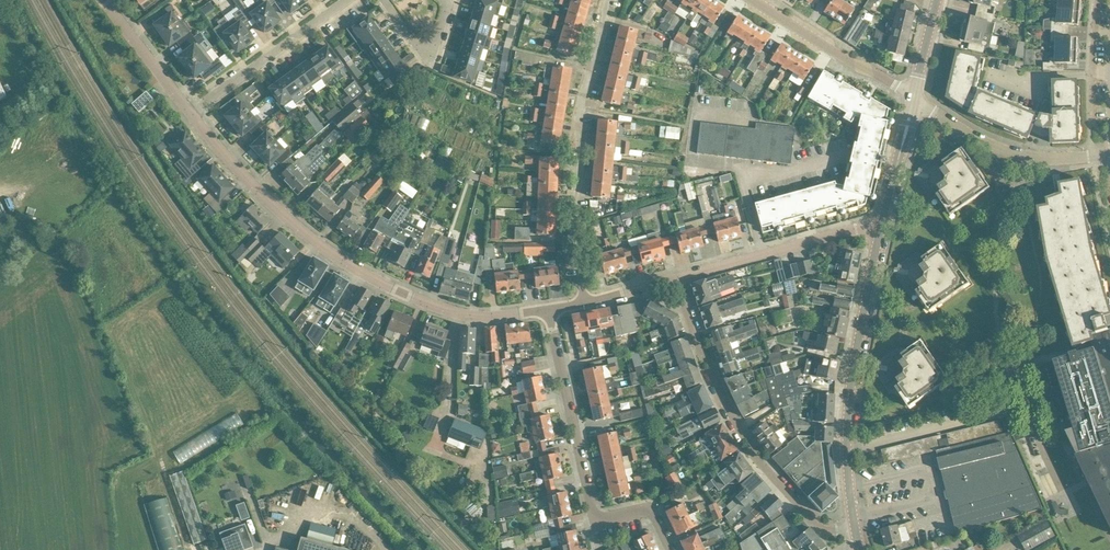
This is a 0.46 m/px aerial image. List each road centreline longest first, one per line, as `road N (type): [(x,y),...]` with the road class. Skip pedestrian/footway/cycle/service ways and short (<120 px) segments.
road 1 (residential): [(190,113),(284,217),(369,277),(459,314),(548,310)]
road 2 (residential): [(675,278),(700,350),(757,459),(817,525),(856,528)]
road 3 (residential): [(672,549),(649,511),(598,517),(591,506),(548,310)]
road 4 (tertiary): [(856,528),(849,410),(882,222)]
road 5 (residential): [(584,303),(572,218),(581,181),(576,129),(606,0)]
road 6 (residential): [(675,278),(882,222)]
road 7 (residential): [(913,97),(1005,150),(1046,158),(1109,155)]
road 8 (residential): [(190,113),(348,0)]
road 9 (residential): [(913,97),(752,0)]
road 10 (residential): [(104,0),(190,113)]
road 11 (tertiary): [(882,222),(913,97)]

